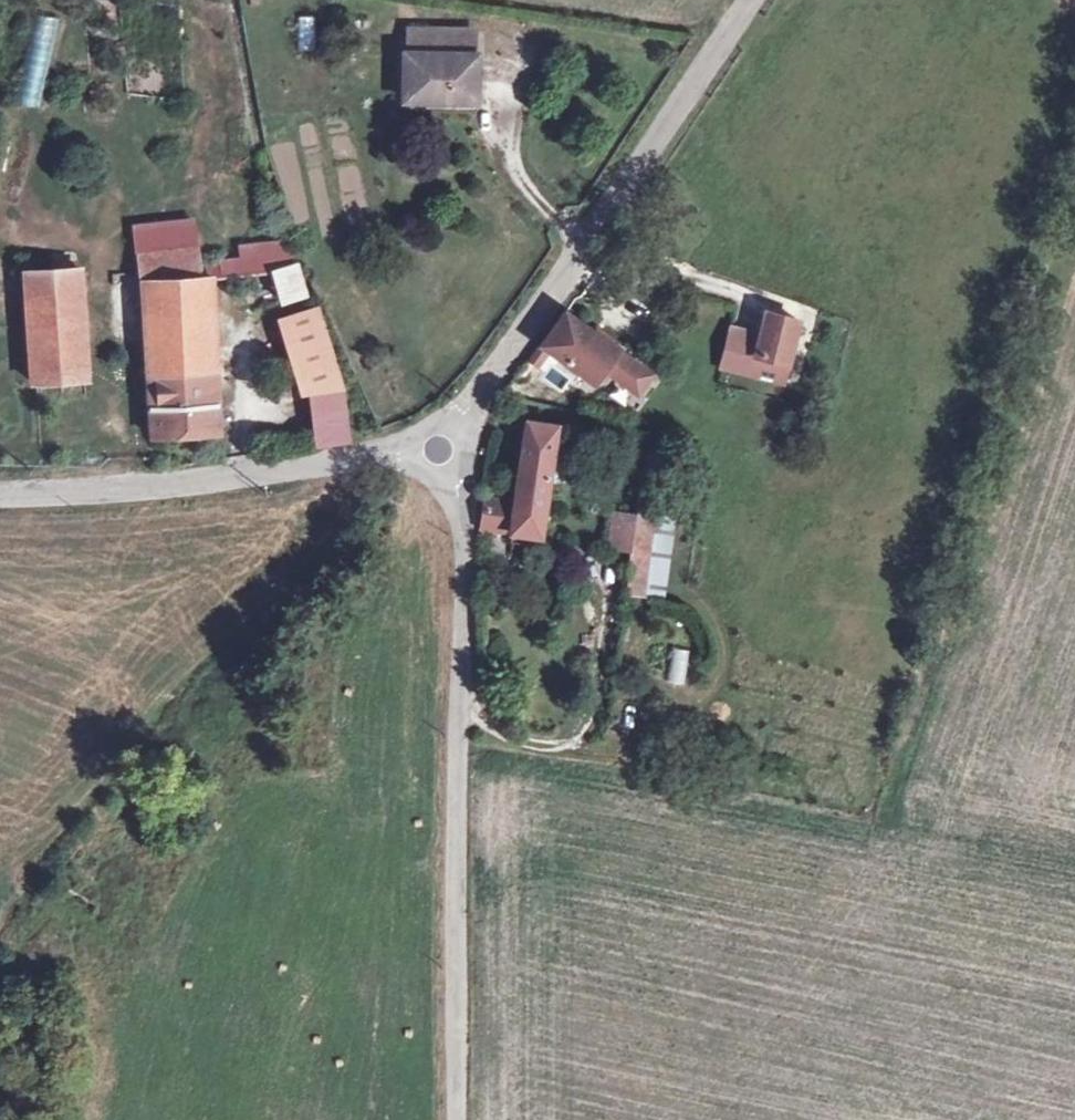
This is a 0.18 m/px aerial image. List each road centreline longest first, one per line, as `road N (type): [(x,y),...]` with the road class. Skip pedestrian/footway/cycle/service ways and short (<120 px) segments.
road 1 (unclassified): [(452,1119),(465,515),(438,439)]
road 2 (unclassified): [(438,439),(493,376),(745,0)]
road 3 (unclassified): [(0,490),(107,494),(438,439)]

